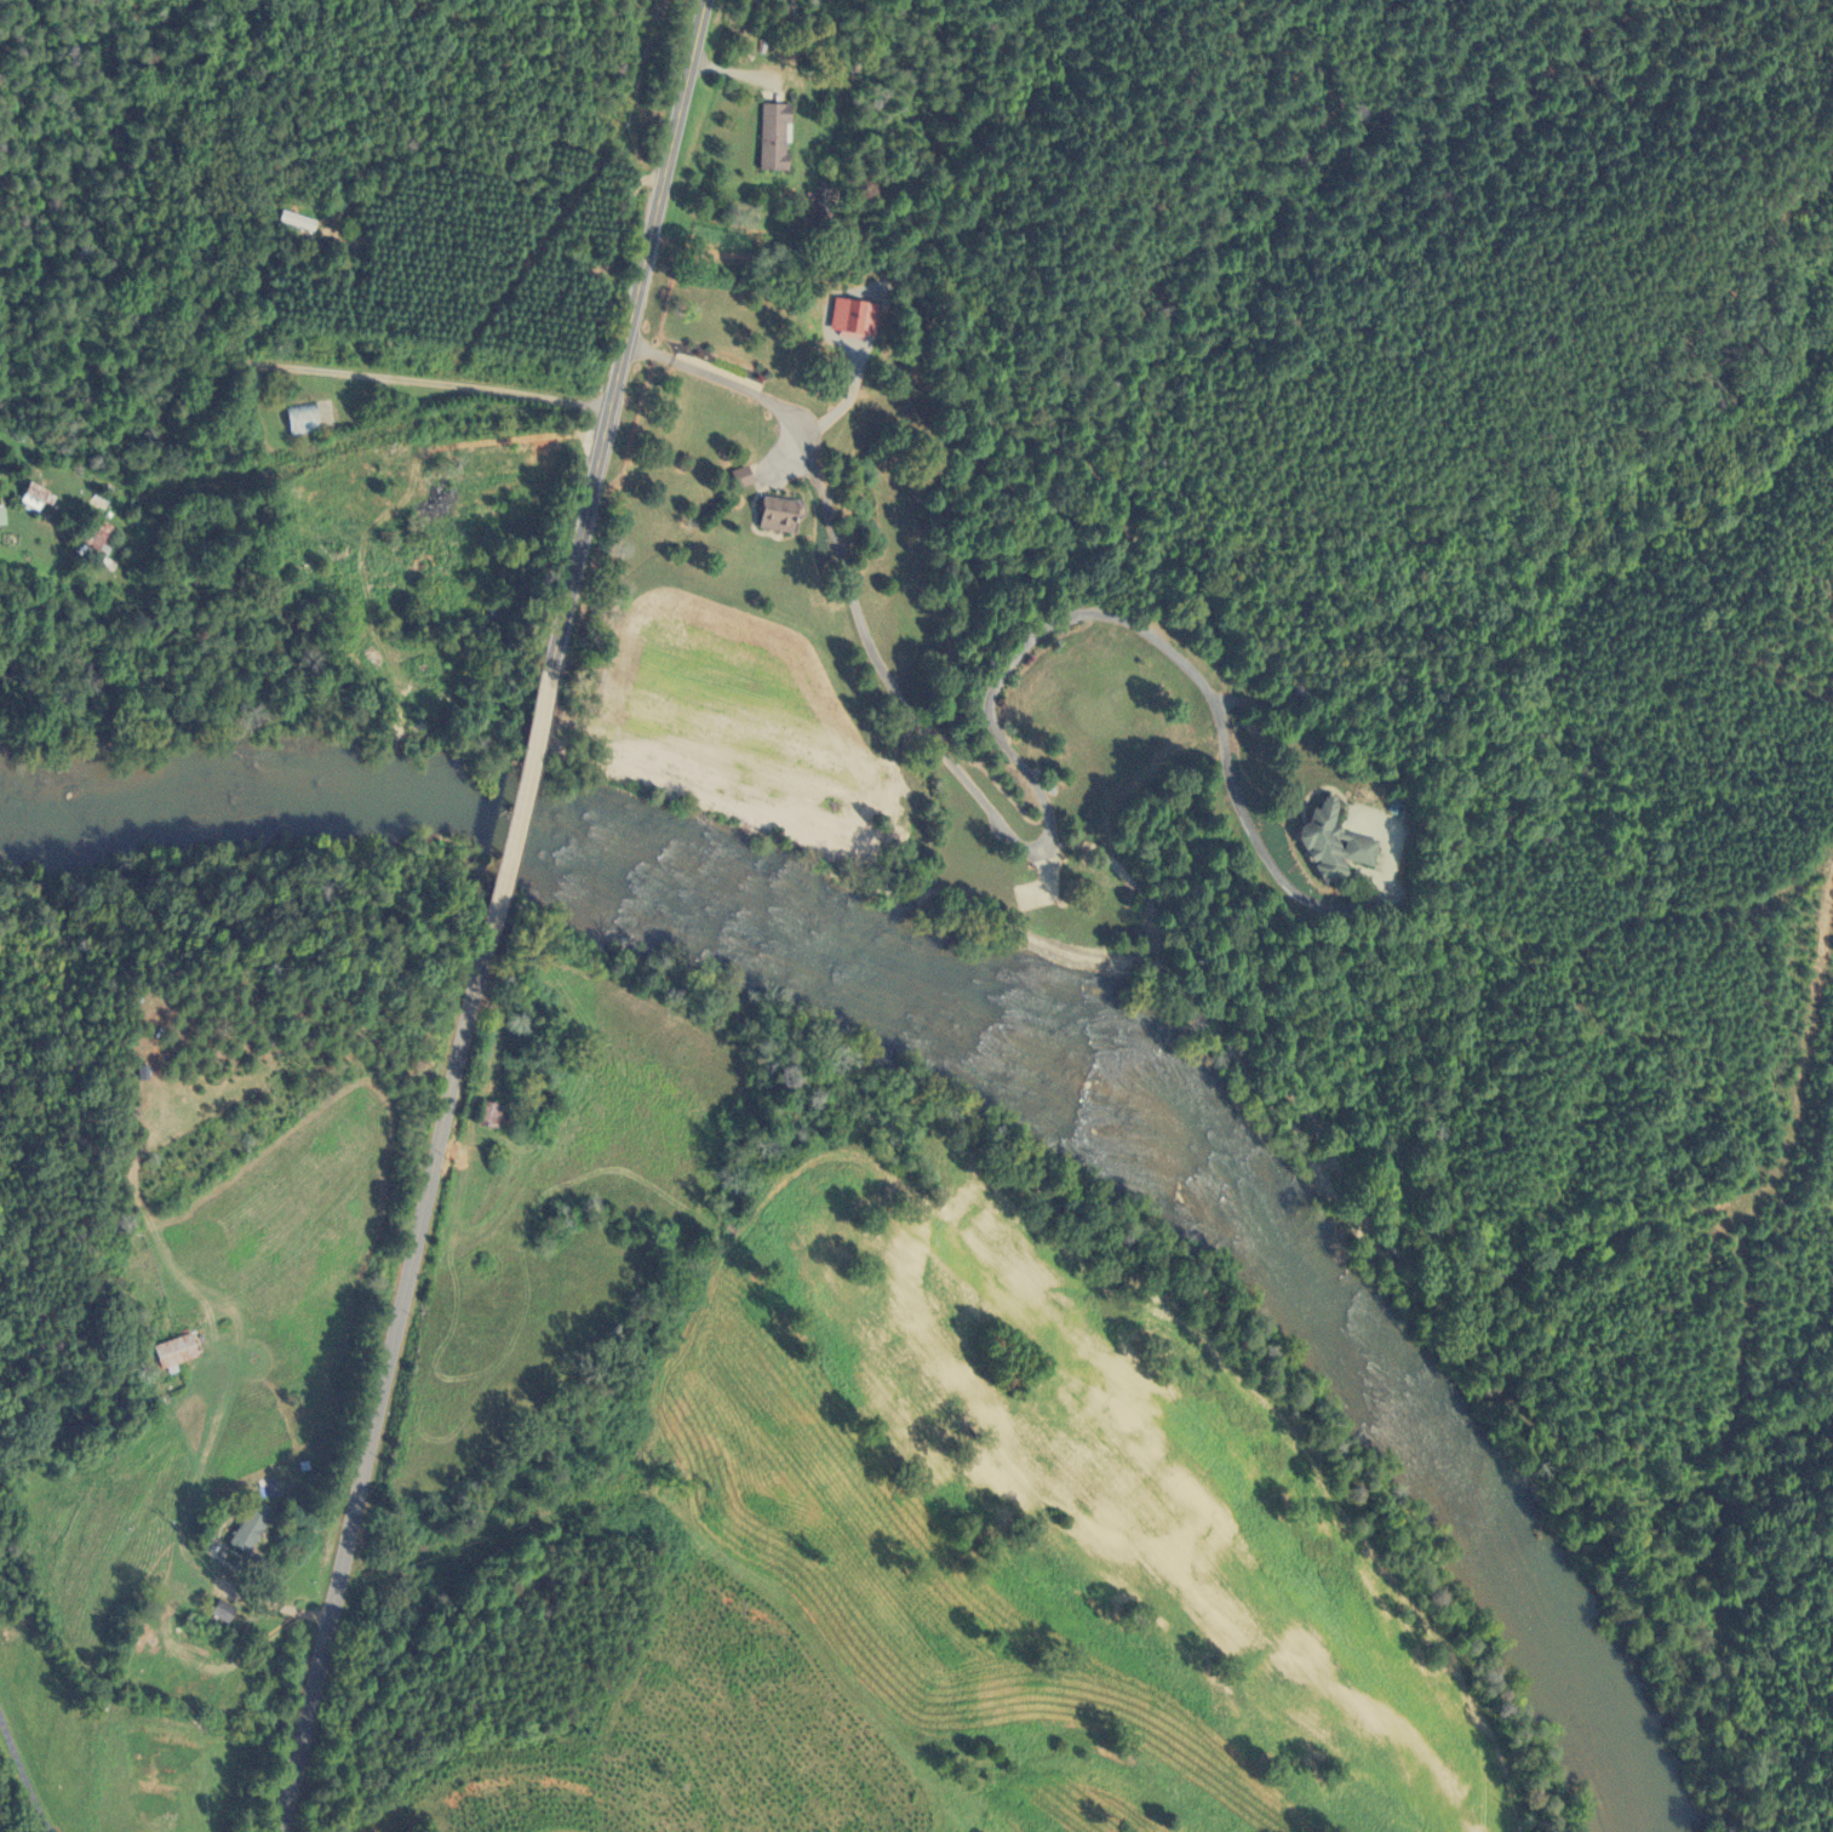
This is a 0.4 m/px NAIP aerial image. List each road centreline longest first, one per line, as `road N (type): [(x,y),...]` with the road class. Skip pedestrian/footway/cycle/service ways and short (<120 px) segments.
road 1 (track): [(1772,1831),(1714,1581),(1731,1404),(1735,1215),(1776,1140),(1821,851),(1832,830)]
road 2 (tertiary): [(283,1831),(487,957)]
road 3 (tertiary): [(557,666),(707,0)]
road 4 (tertiary): [(487,957),(557,666)]

